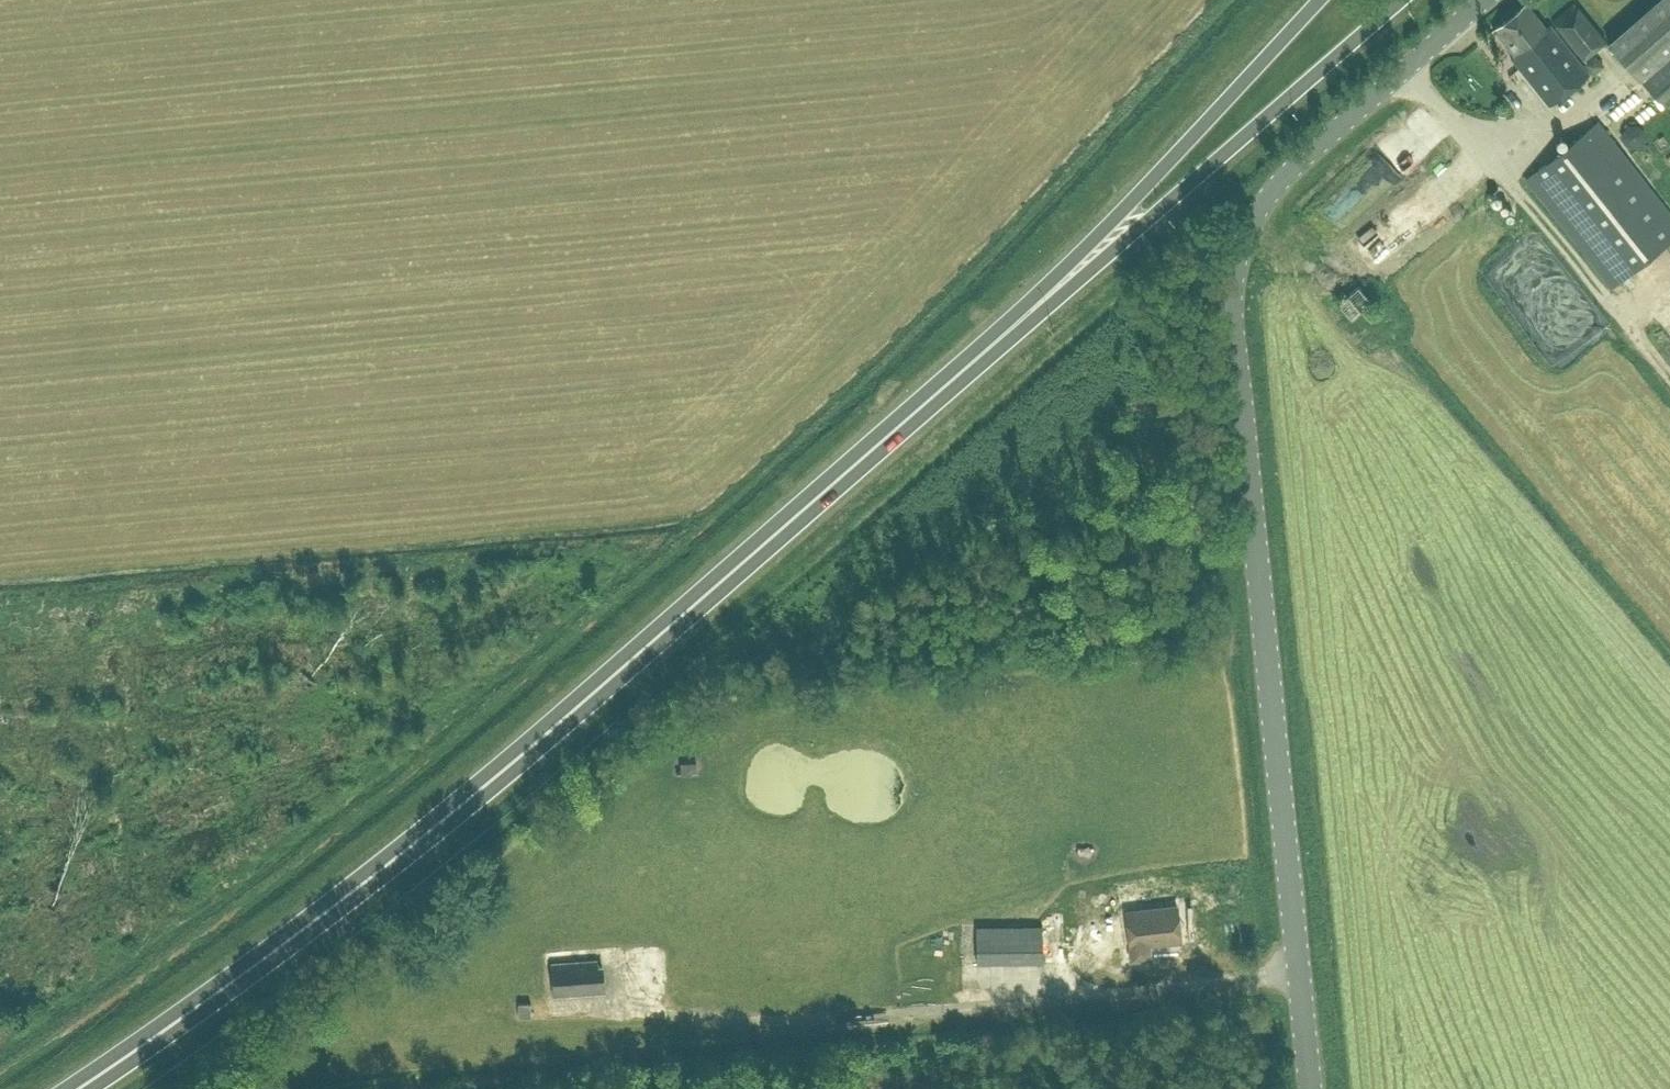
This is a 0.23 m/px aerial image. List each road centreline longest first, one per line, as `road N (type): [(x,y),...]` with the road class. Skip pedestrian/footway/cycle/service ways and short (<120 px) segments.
road 1 (trunk): [(77,1088),(292,937),(496,777),(1043,299)]
road 2 (unclassified): [(1313,1088),(1237,276),(1259,213),(1280,185),(1487,0)]
road 3 (trunk): [(1043,299),(1169,204),(1403,0)]
road 4 (trunk): [(1320,0),(1043,299)]
road 5 (track): [(1669,370),(1408,70)]

